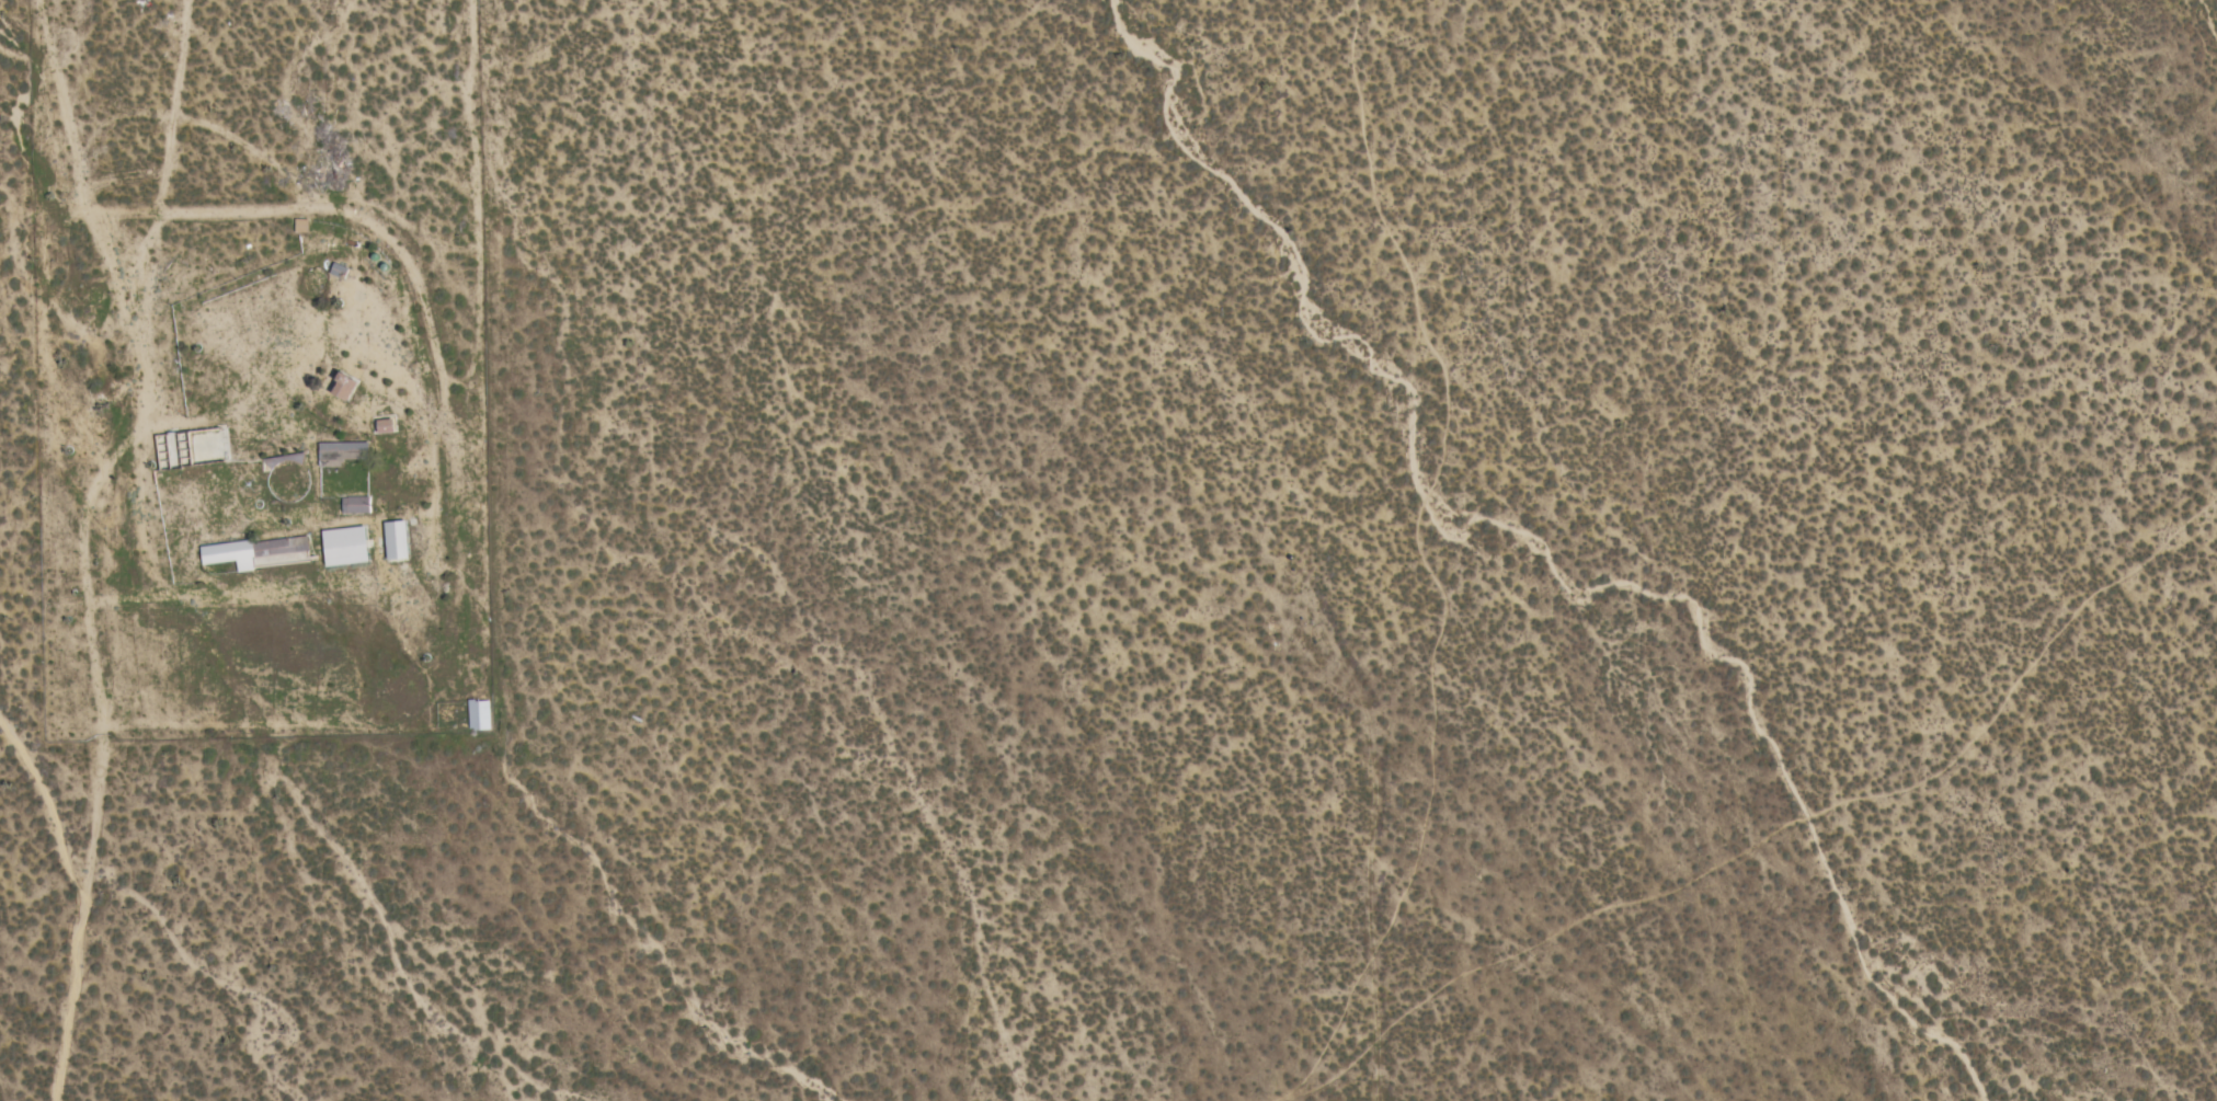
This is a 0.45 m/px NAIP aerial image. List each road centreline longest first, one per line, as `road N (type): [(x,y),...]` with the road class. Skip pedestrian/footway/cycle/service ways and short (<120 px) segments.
road 1 (track): [(64,1100),(107,734),(88,562),(94,489),(141,425),(189,0)]

